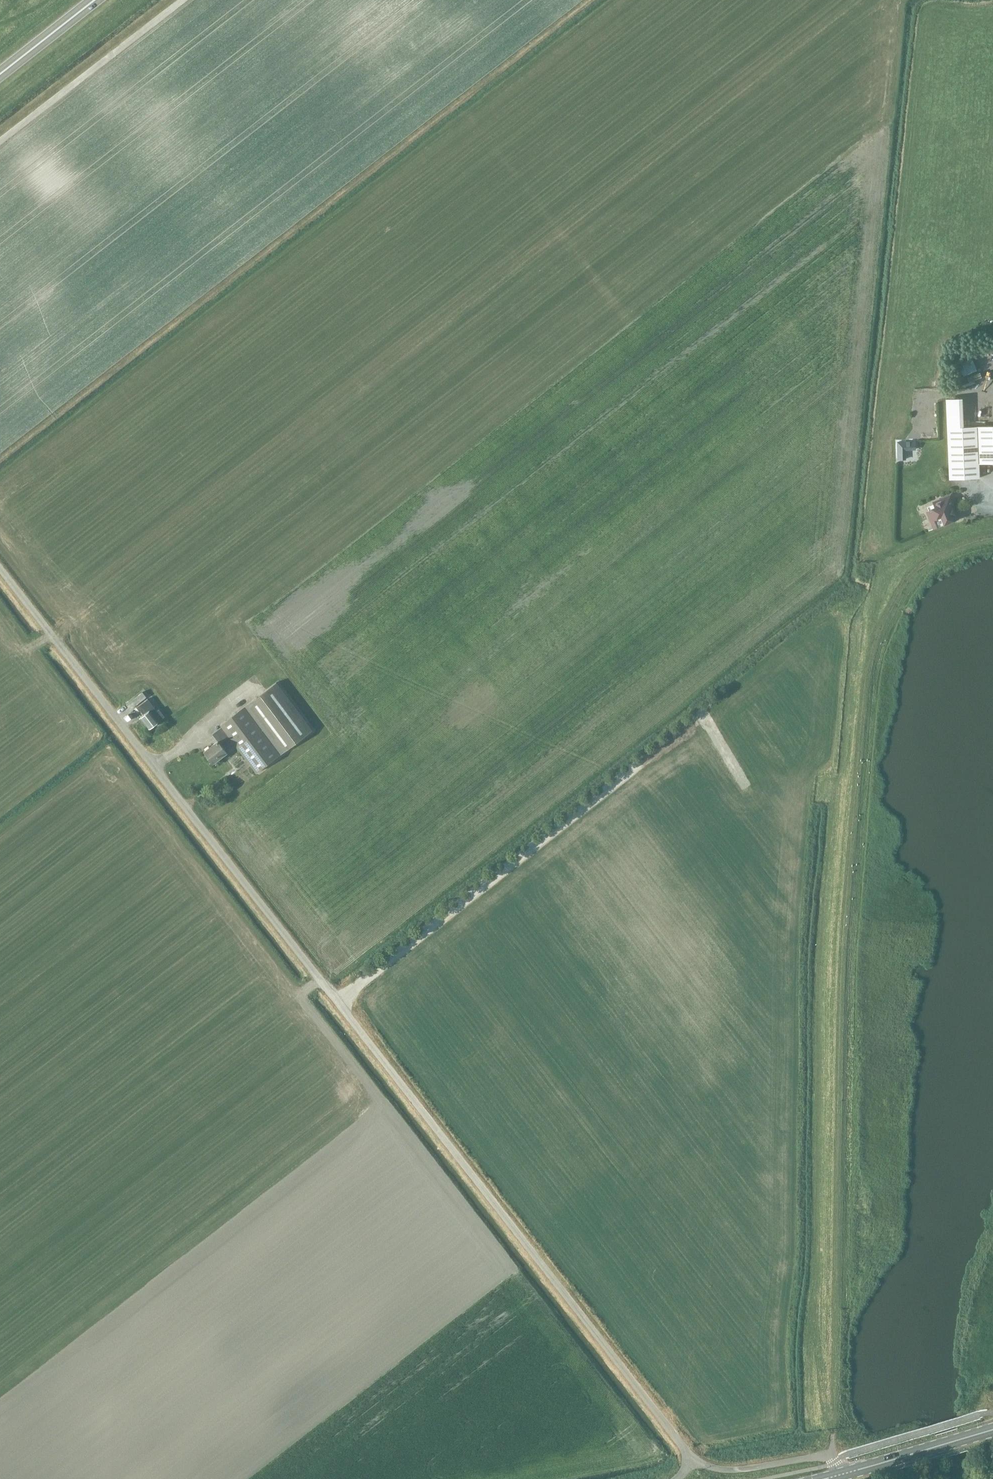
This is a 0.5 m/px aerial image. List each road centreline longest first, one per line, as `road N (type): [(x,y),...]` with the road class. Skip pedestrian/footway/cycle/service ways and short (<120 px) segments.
road 1 (unclassified): [(691,1461),(0,569)]
road 2 (unclassified): [(0,142),(183,0)]
road 3 (unclassified): [(691,1461),(731,1470),(827,1458),(840,1475)]
road 4 (primary): [(840,1475),(992,1429)]

